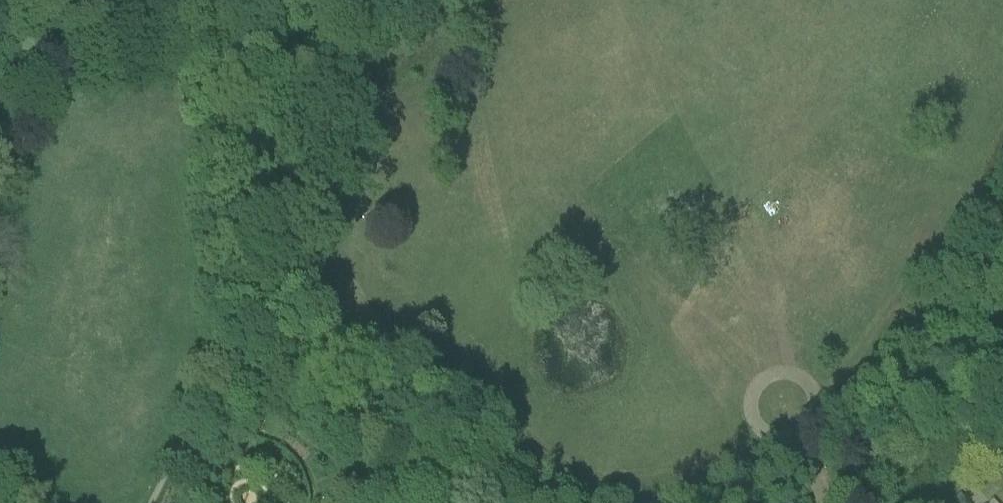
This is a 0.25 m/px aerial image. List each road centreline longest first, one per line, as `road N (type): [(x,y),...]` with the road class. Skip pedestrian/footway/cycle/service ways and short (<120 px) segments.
road 1 (track): [(468,0),(286,108),(281,135),(315,331),(341,360),(423,387),(467,414),(520,469),(580,502)]
road 2 (track): [(708,502),(805,452),(830,502)]

